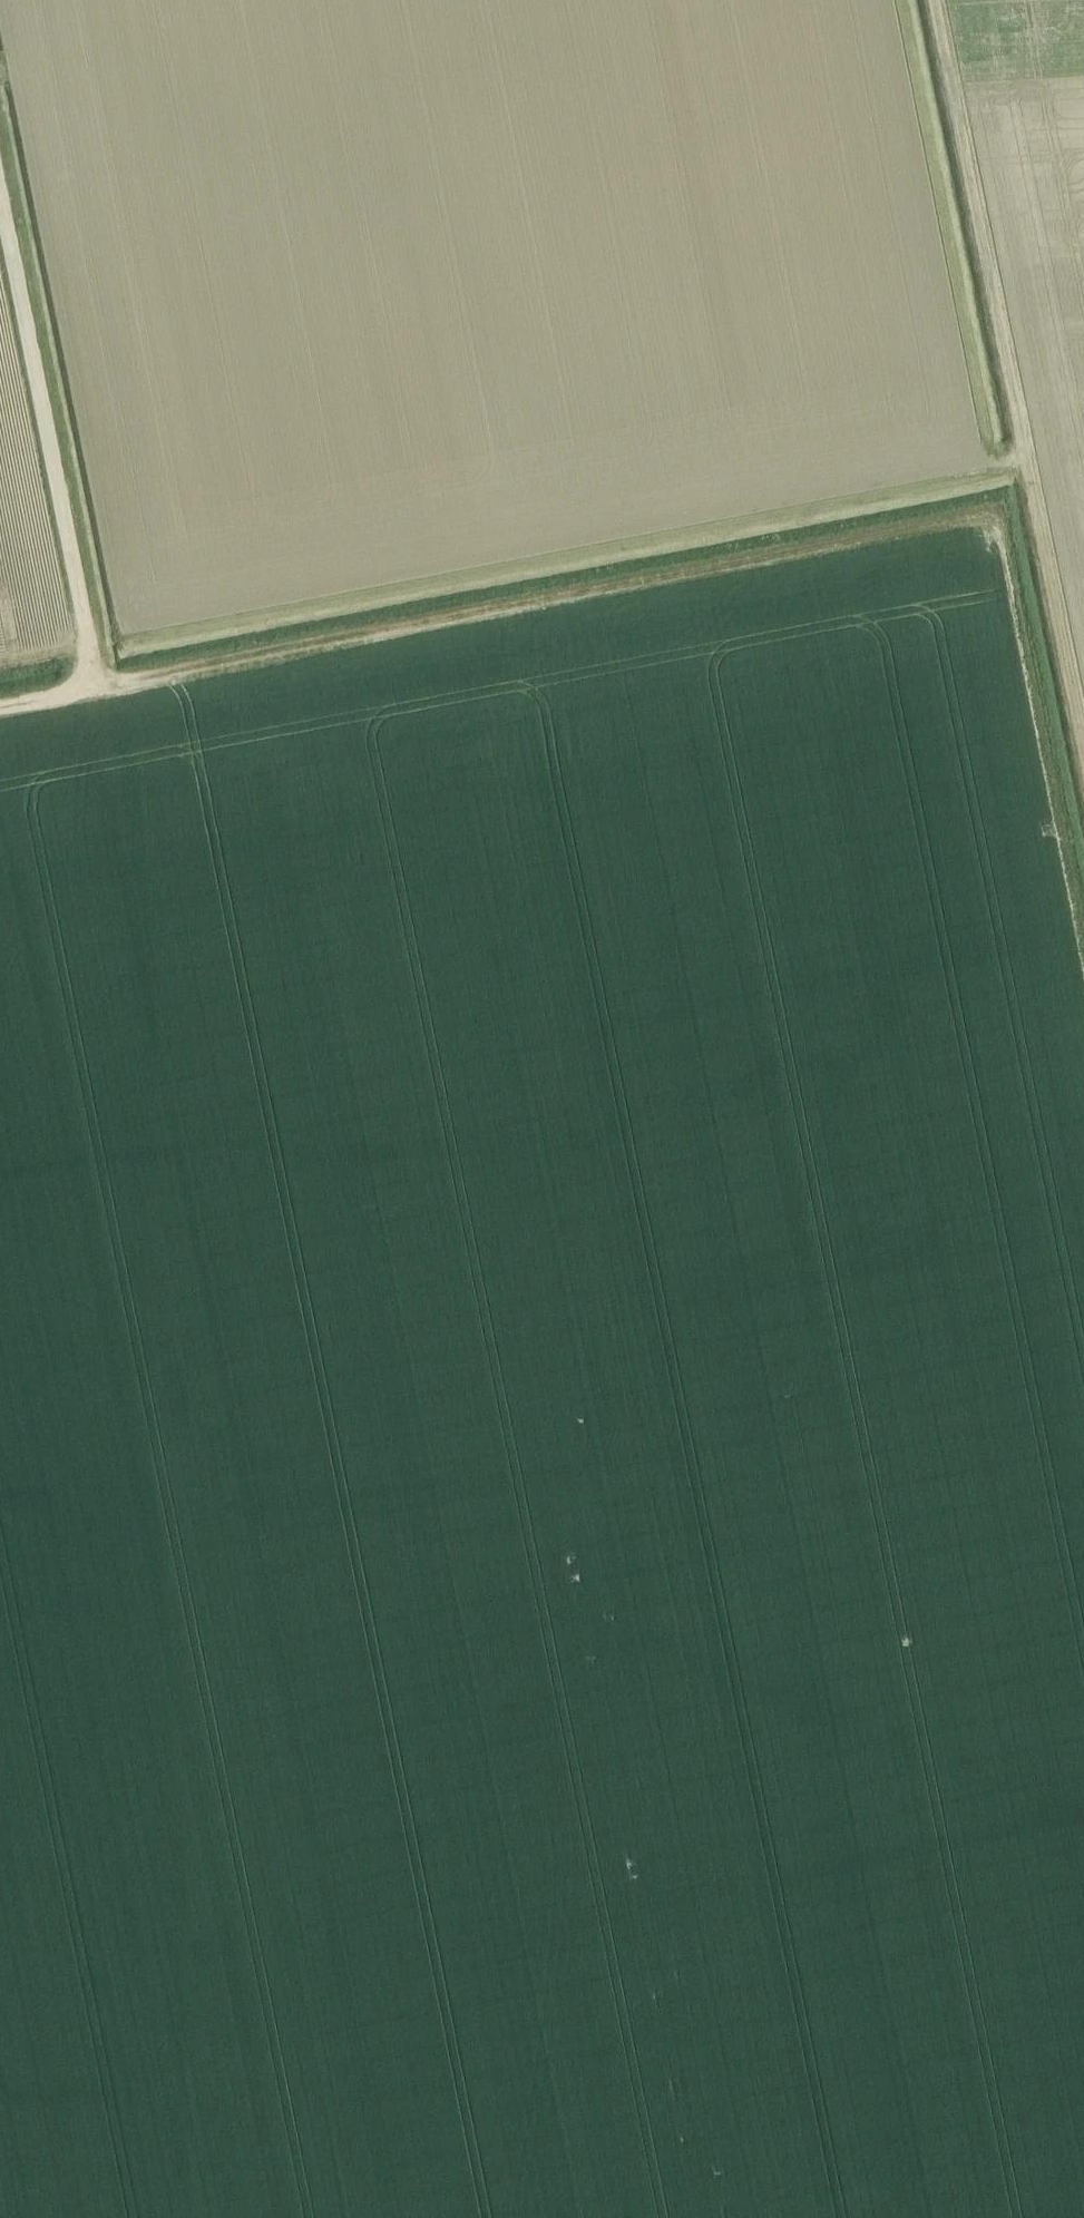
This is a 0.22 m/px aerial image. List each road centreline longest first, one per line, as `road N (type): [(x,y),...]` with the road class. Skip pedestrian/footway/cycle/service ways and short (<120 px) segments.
road 1 (unclassified): [(92,658),(0,190)]
road 2 (track): [(92,658),(97,691),(0,710)]

